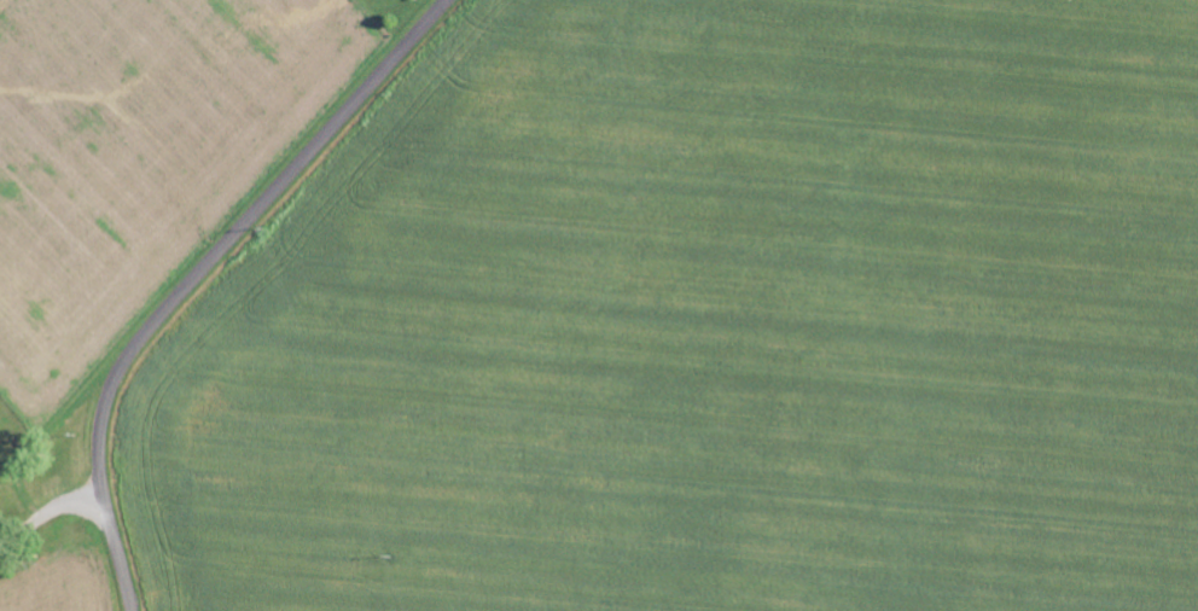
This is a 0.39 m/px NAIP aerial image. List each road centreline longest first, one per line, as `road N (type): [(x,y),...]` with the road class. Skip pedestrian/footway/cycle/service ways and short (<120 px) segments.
road 1 (residential): [(127,610),(95,472),(100,407),(112,378),(152,319),(441,0)]

